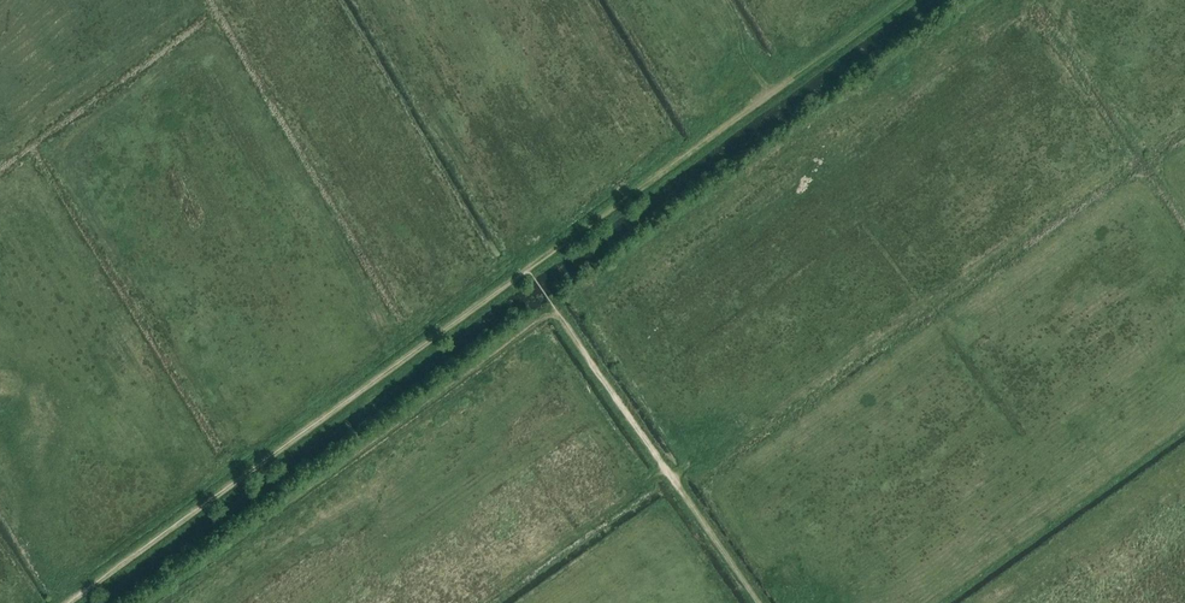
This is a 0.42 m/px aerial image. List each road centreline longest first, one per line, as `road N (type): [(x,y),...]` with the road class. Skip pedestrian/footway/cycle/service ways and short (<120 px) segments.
road 1 (track): [(68,602),(528,270)]
road 2 (track): [(553,306),(147,602)]
road 3 (track): [(528,270),(900,0)]
road 4 (track): [(550,300),(760,602)]

